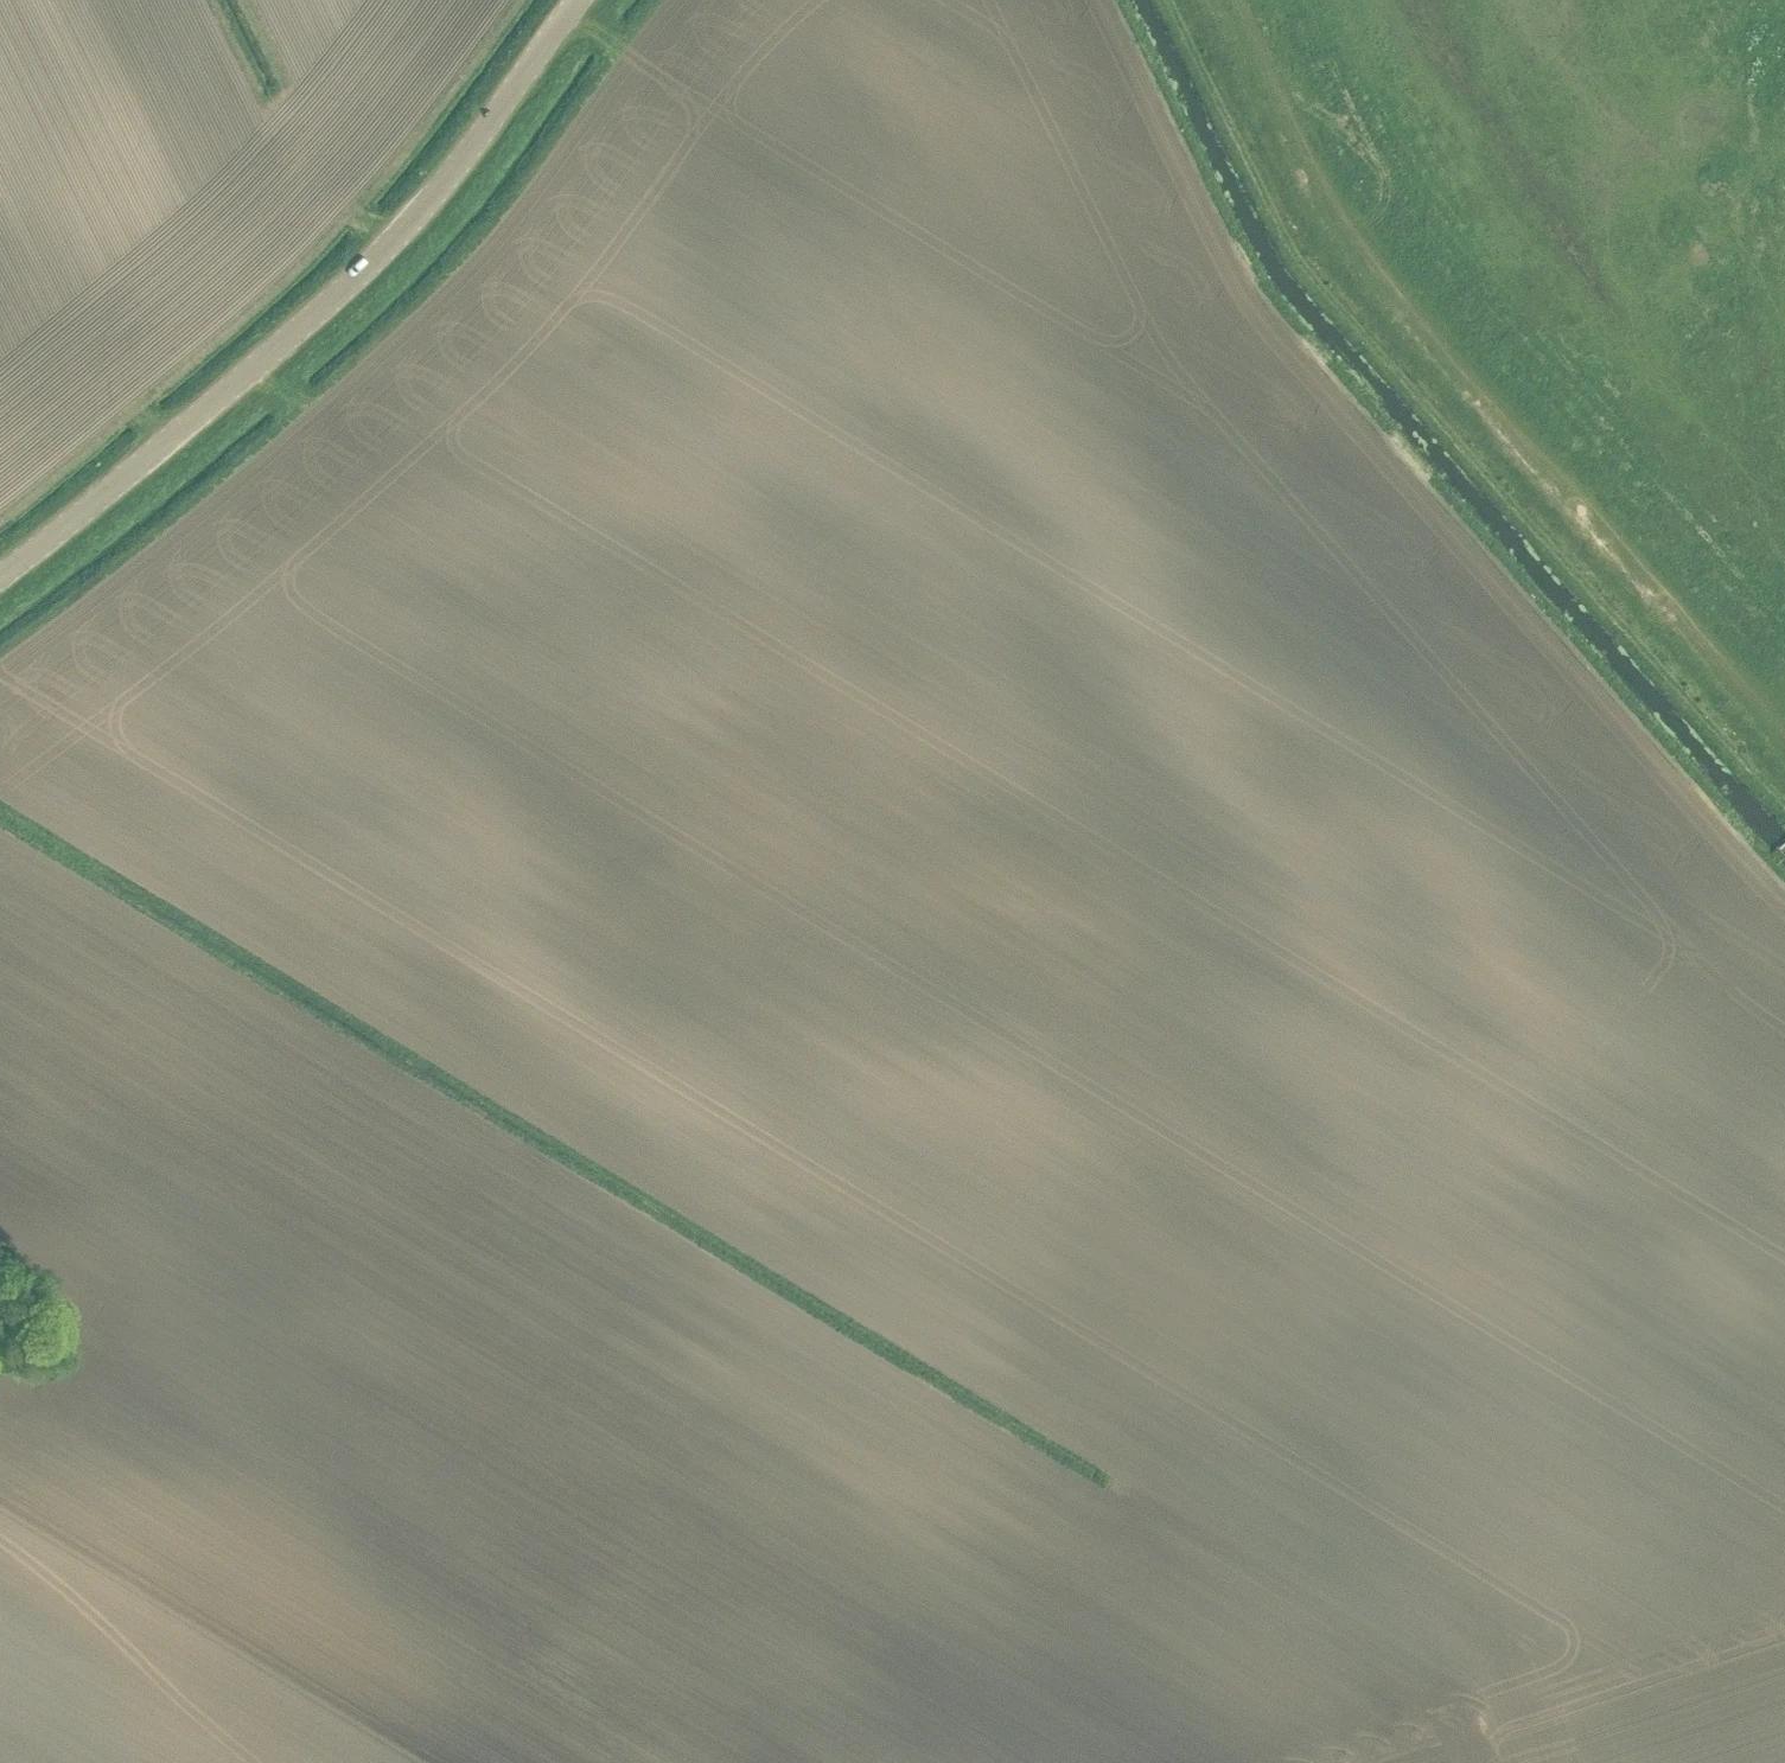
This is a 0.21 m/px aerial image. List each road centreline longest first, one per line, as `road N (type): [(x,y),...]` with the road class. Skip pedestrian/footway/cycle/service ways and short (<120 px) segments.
road 1 (tertiary): [(0,573),(233,384),(382,245),(575,0)]

